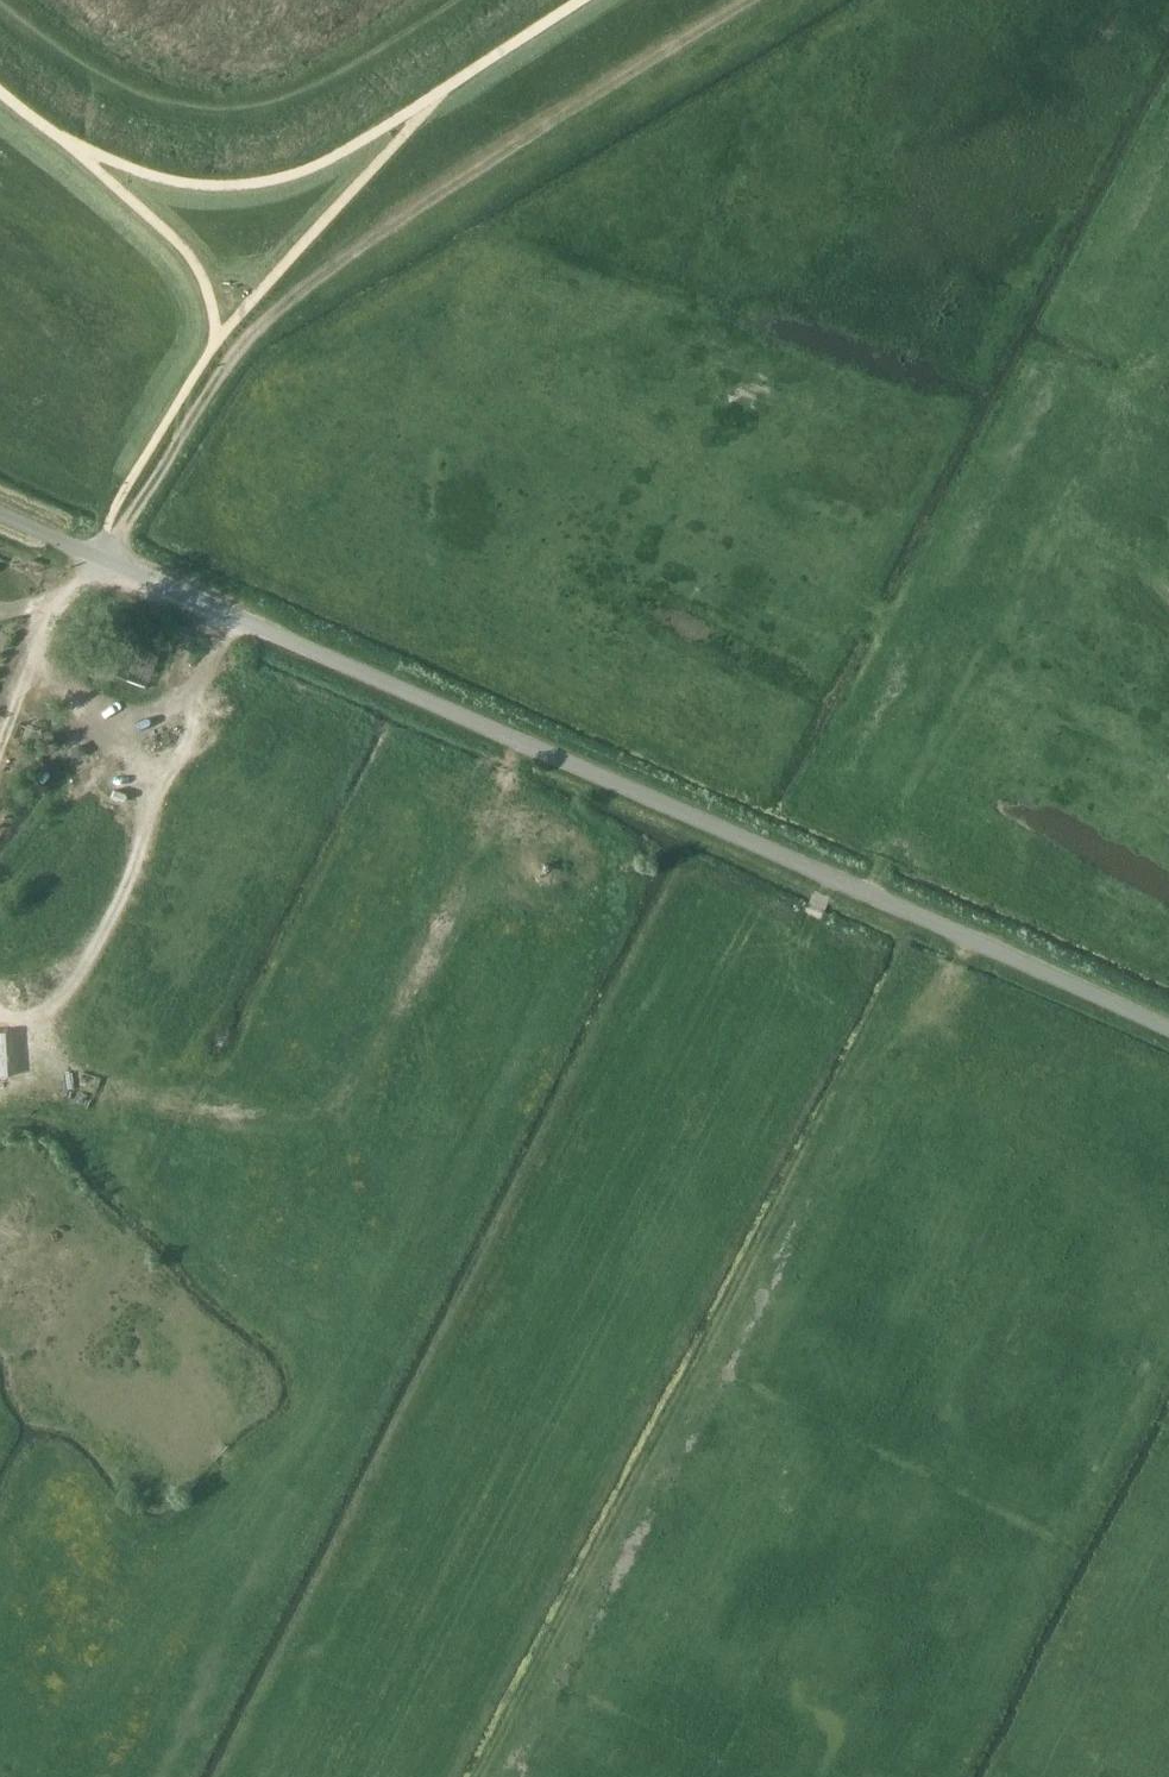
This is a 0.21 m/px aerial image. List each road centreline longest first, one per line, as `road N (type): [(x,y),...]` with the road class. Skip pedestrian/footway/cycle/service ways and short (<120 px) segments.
road 1 (unclassified): [(1168,1029),(0,514)]
road 2 (track): [(746,0),(306,281),(240,351),(179,443),(136,519),(127,569)]
road 3 (track): [(0,13),(94,84),(168,113),(237,112),(369,62),(464,0)]

